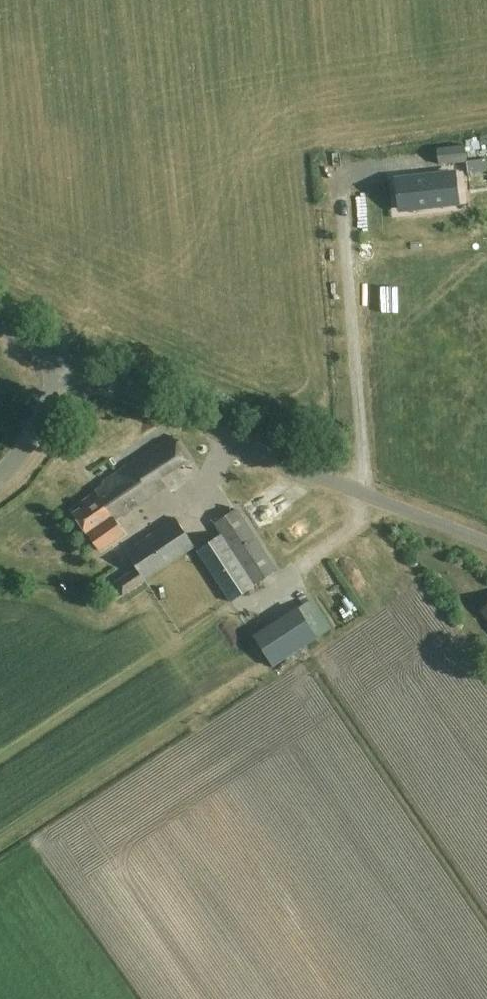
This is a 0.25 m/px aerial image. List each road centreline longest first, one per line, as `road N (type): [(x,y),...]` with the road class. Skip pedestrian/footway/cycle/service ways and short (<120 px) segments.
road 1 (unclassified): [(486,541),(262,450),(65,356)]
road 2 (unclassified): [(0,472),(65,356)]

